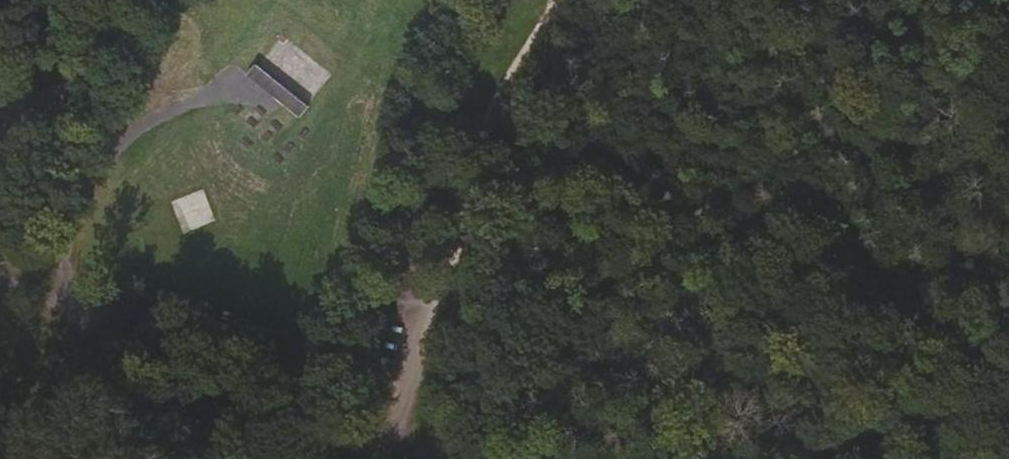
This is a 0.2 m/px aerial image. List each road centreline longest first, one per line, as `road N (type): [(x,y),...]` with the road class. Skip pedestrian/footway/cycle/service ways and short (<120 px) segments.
road 1 (track): [(455,458),(297,425),(0,271)]
road 2 (track): [(565,0),(486,129),(399,451)]
road 3 (track): [(54,298),(76,213),(96,168),(127,136),(166,110),(215,97),(268,96)]
road 4 (track): [(1008,421),(847,458)]

